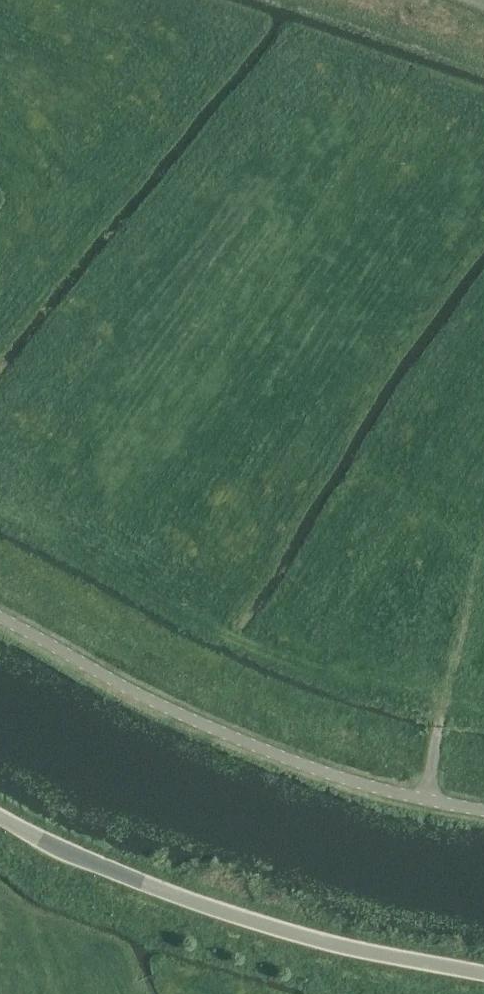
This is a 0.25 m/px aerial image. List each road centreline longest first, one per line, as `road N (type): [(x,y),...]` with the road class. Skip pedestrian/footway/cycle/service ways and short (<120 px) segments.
road 1 (unclassified): [(483,811),(255,742),(0,617)]
road 2 (unclassified): [(483,975),(276,927),(116,874),(0,810)]

